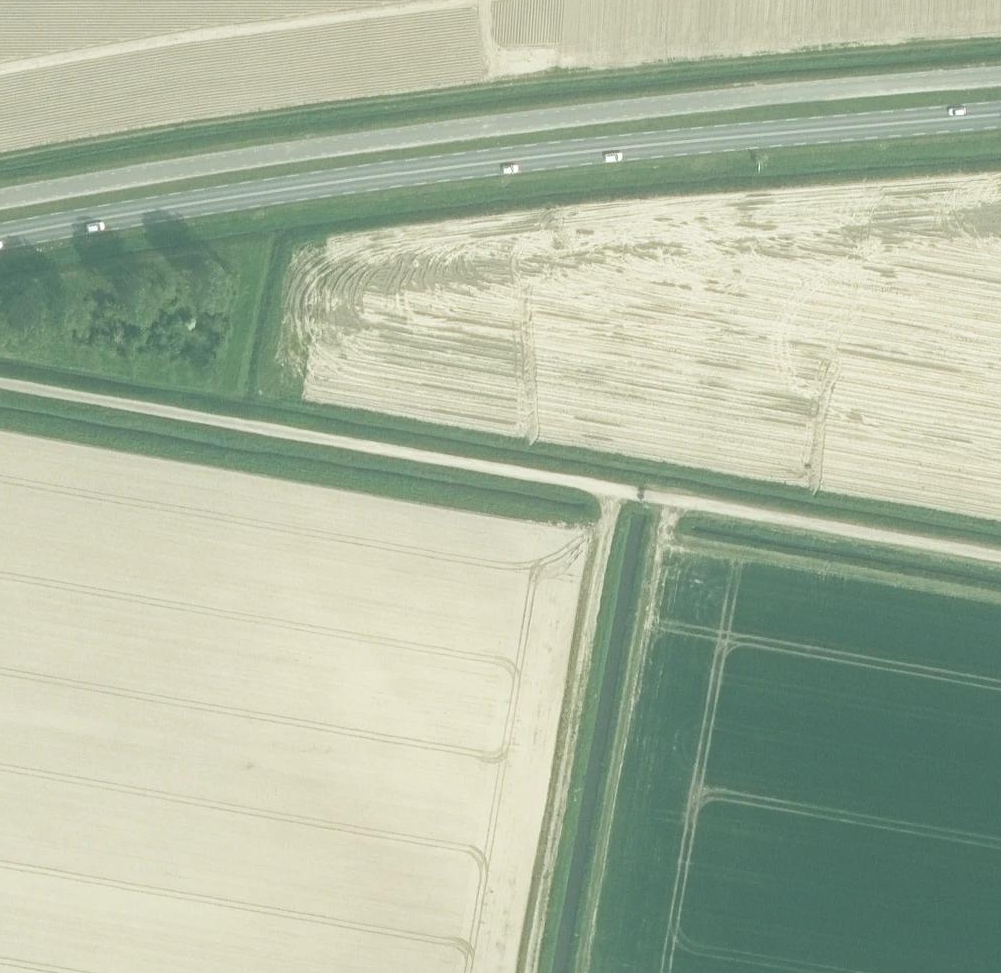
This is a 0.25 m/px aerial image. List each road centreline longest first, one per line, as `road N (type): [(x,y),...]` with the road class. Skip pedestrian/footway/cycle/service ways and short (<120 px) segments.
road 1 (track): [(1000,558),(0,382)]
road 2 (secondary): [(0,238),(575,153),(1000,114)]
road 3 (unclassified): [(1000,76),(514,124),(0,200)]

